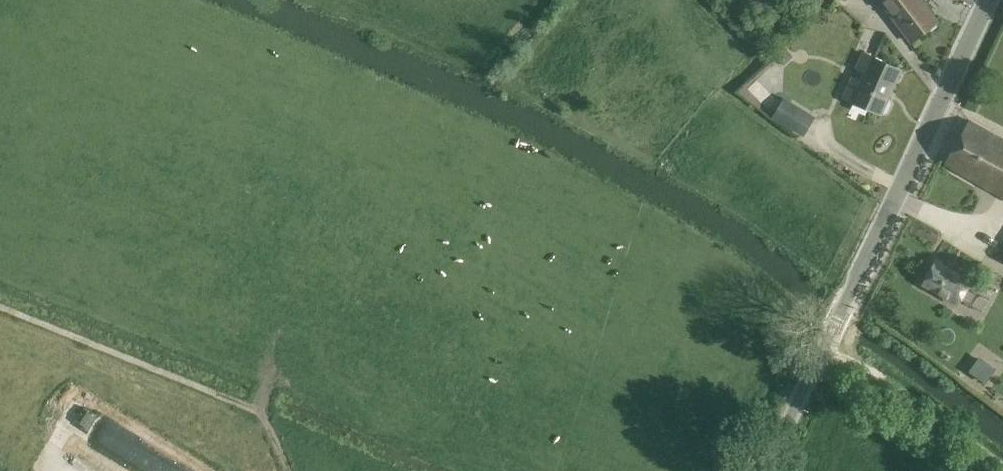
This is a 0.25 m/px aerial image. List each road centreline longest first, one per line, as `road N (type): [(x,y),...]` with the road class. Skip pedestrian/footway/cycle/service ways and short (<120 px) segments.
road 1 (unclassified): [(766,470),(987,0)]

